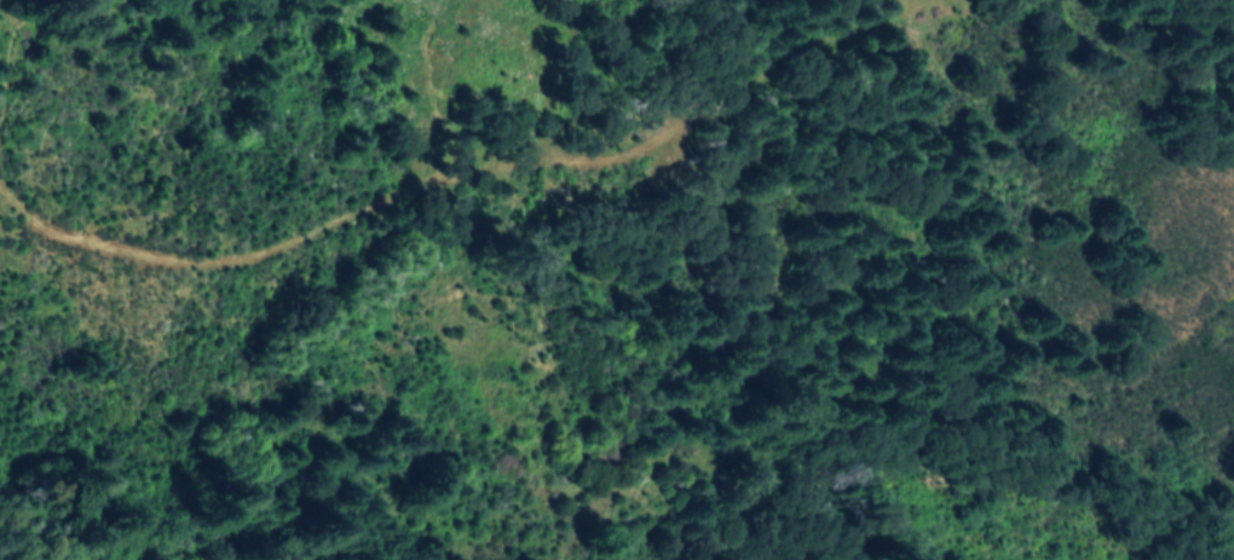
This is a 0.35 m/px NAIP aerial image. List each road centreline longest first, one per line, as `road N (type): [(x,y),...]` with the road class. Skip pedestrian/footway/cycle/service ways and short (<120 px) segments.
road 1 (track): [(930,6),(788,65),(628,161),(565,162),(440,183),(232,265),(191,266),(58,239),(0,190)]

